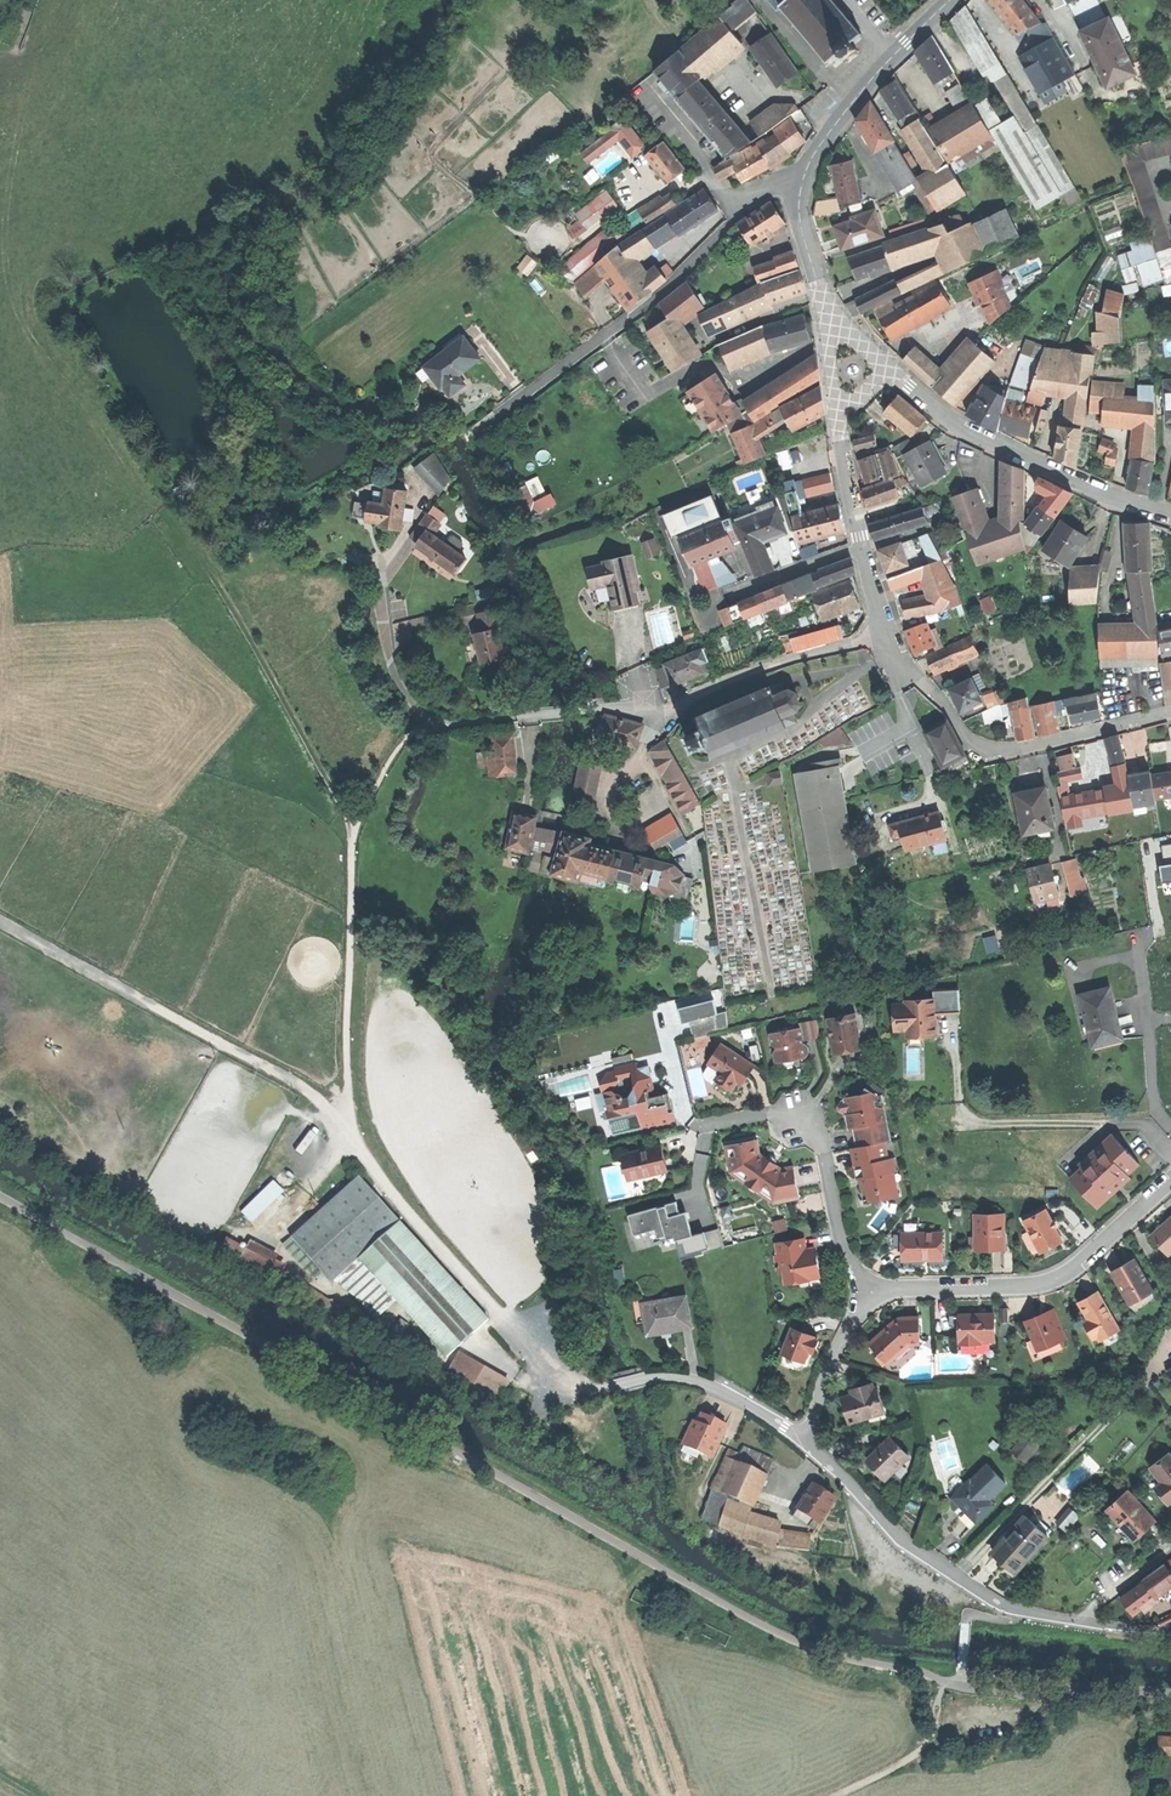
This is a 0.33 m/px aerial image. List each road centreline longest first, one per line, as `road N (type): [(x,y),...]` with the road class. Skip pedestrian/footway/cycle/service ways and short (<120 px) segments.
road 1 (track): [(0,921),(308,1091),(339,1118),(351,1141),(352,832),(410,732)]
road 2 (residential): [(420,506),(381,574),(390,670),(409,704),(434,724),(622,707),(661,714),(752,673),(886,635)]
road 3 (residential): [(1170,1632),(1003,1606),(907,1542),(803,1437)]
road 4 (residential): [(800,183),(779,181),(757,194),(640,311),(497,414)]
road 5 (residential): [(351,1141),(562,1390),(621,1384)]
road 6 (residential): [(1170,1183),(1060,1279),(877,1295)]
road 7 (residential): [(1170,515),(1111,498),(958,425),(889,369)]
road 8 (residential): [(1170,712),(1000,753),(974,740),(921,681),(905,674)]
road 9 (residential): [(877,1295),(850,1262),(815,1132),(799,1113),(709,1125)]
road 10 (residential): [(952,0),(868,82),(800,183)]
road 11 (residential): [(838,415),(886,635)]
road 12 (residential): [(803,1437),(707,1384),(660,1377),(621,1384)]
road 13 (track): [(944,1681),(926,1747),(833,1795)]
road 14 (residential): [(803,1437),(854,1313),(877,1295)]
road 15 (residential): [(800,183),(801,222),(833,314)]

